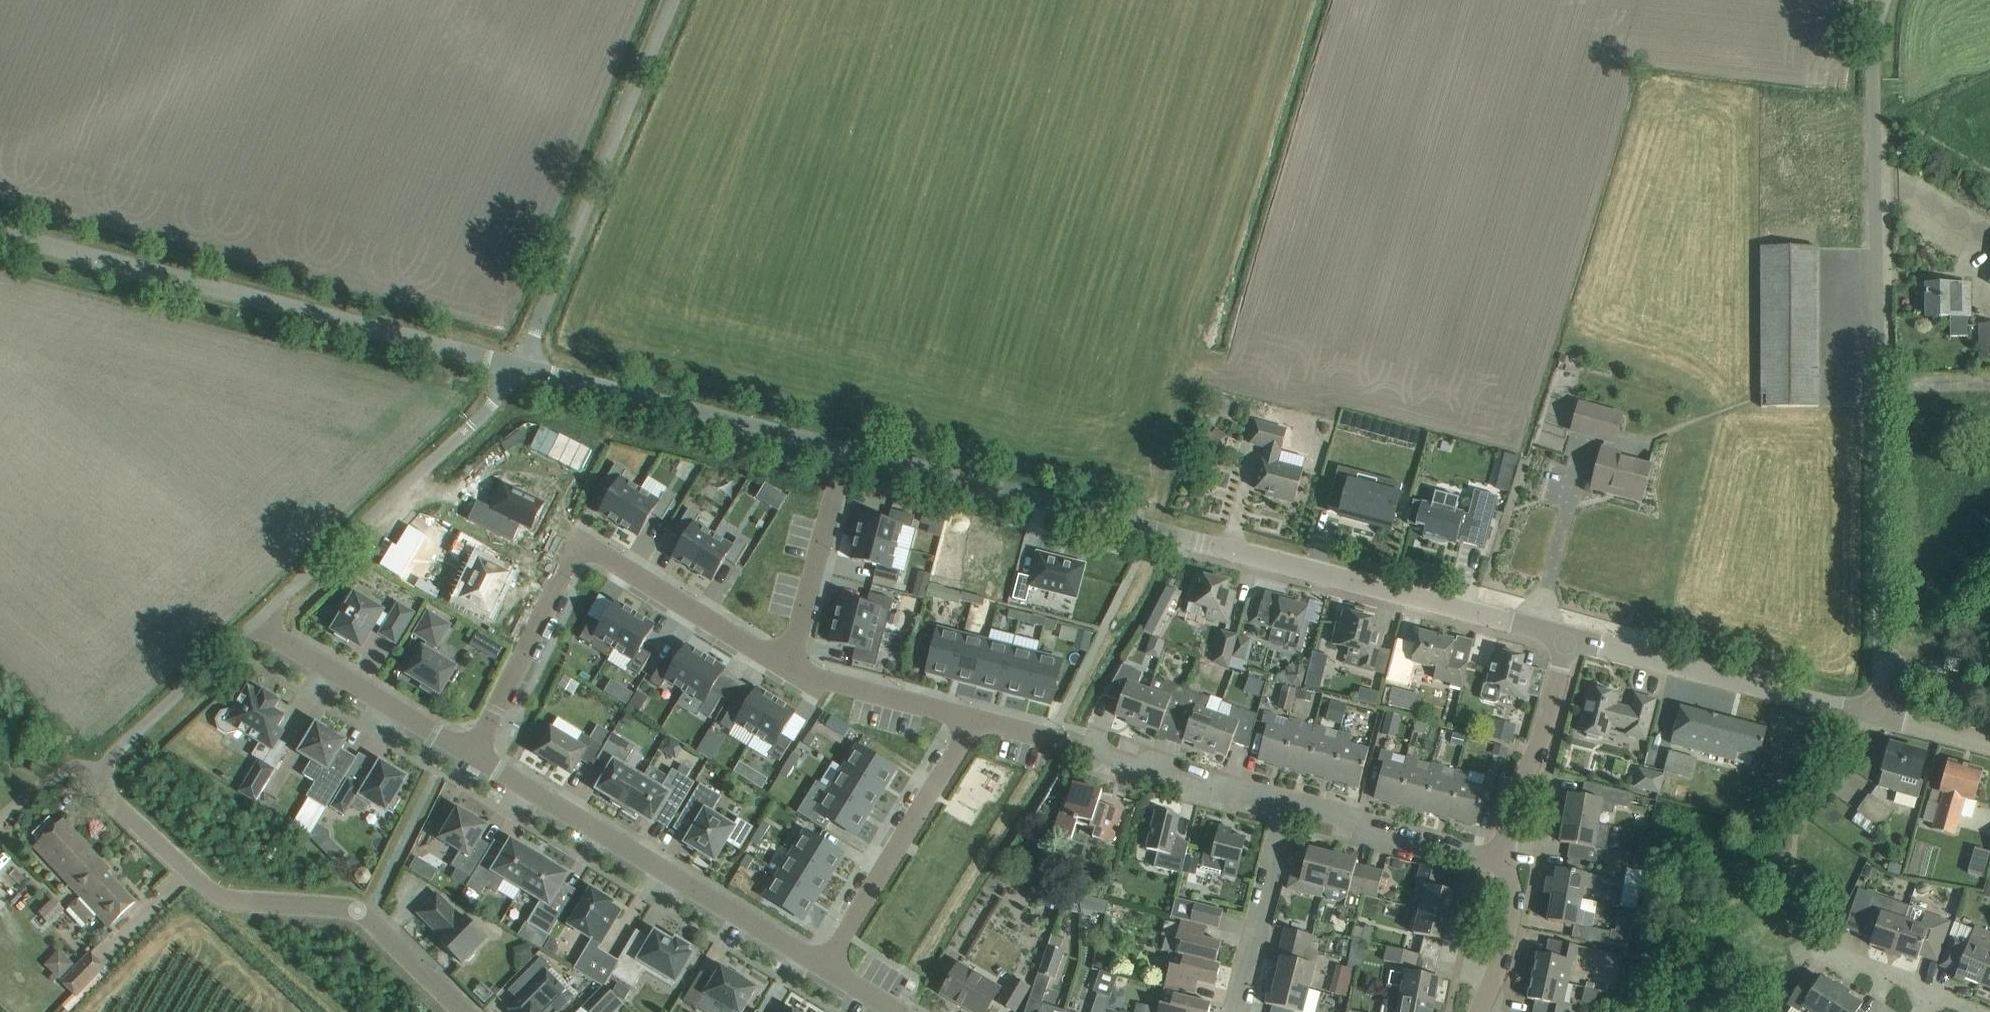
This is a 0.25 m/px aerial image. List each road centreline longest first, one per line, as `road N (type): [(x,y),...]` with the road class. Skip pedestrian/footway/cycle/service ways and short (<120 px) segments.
road 1 (residential): [(844,446),(1566,637)]
road 2 (residential): [(1878,715),(1883,26),(1890,0)]
road 3 (residential): [(467,1011),(368,912),(253,907),(222,894),(114,801),(103,770),(111,757),(256,627)]
road 4 (residential): [(523,364),(0,242)]
road 5 (residential): [(473,755),(574,545),(788,665)]
road 6 (residential): [(829,966),(473,755)]
road 7 (residential): [(523,364),(674,0)]
road 8 (residential): [(256,627),(495,403),(523,364)]
road 9 (residential): [(523,364),(844,446)]
road 10 (residential): [(1566,637),(1878,715)]
road 11 (residential): [(978,717),(829,966)]
road 12 (residential): [(473,755),(256,627)]
road 13 (residential): [(1502,859),(1514,797),(1542,738),(1566,637)]
road 14 (residential): [(844,446),(788,665)]
road 15 (residential): [(1502,859),(1378,834),(1287,803)]
road 16 (residential): [(1233,1011),(1287,803)]
road 17 (residential): [(1287,803),(1083,744)]
road 18 (residential): [(788,665),(978,717)]
road 19 (residential): [(1477,1011),(1510,930),(1515,892),(1502,859)]

